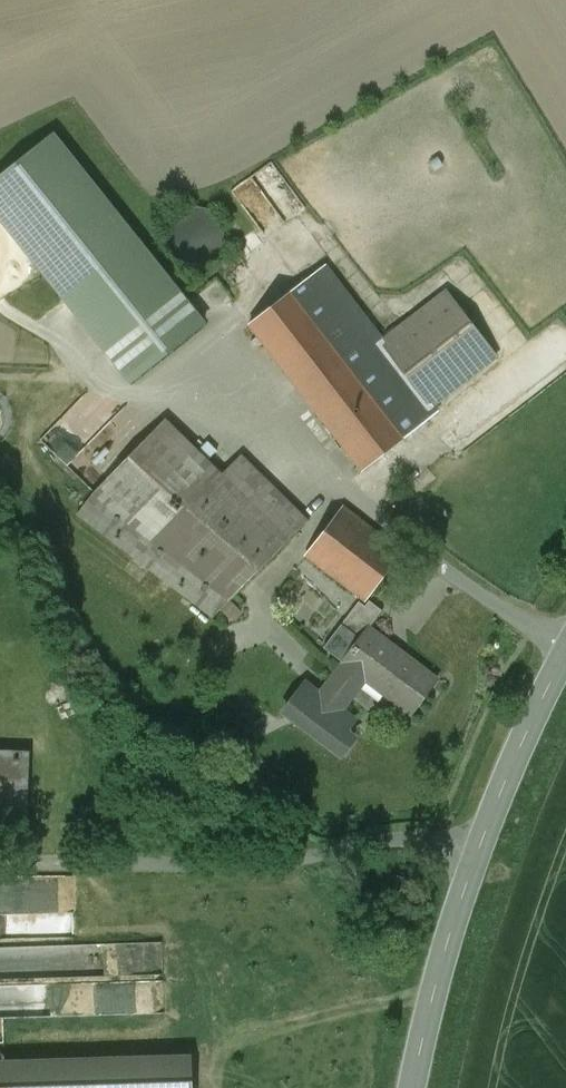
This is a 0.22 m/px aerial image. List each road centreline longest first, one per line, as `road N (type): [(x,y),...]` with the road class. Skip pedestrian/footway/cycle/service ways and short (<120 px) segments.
road 1 (track): [(481,843),(401,838),(304,855),(0,862)]
road 2 (tertiary): [(565,651),(481,843),(412,1087)]

